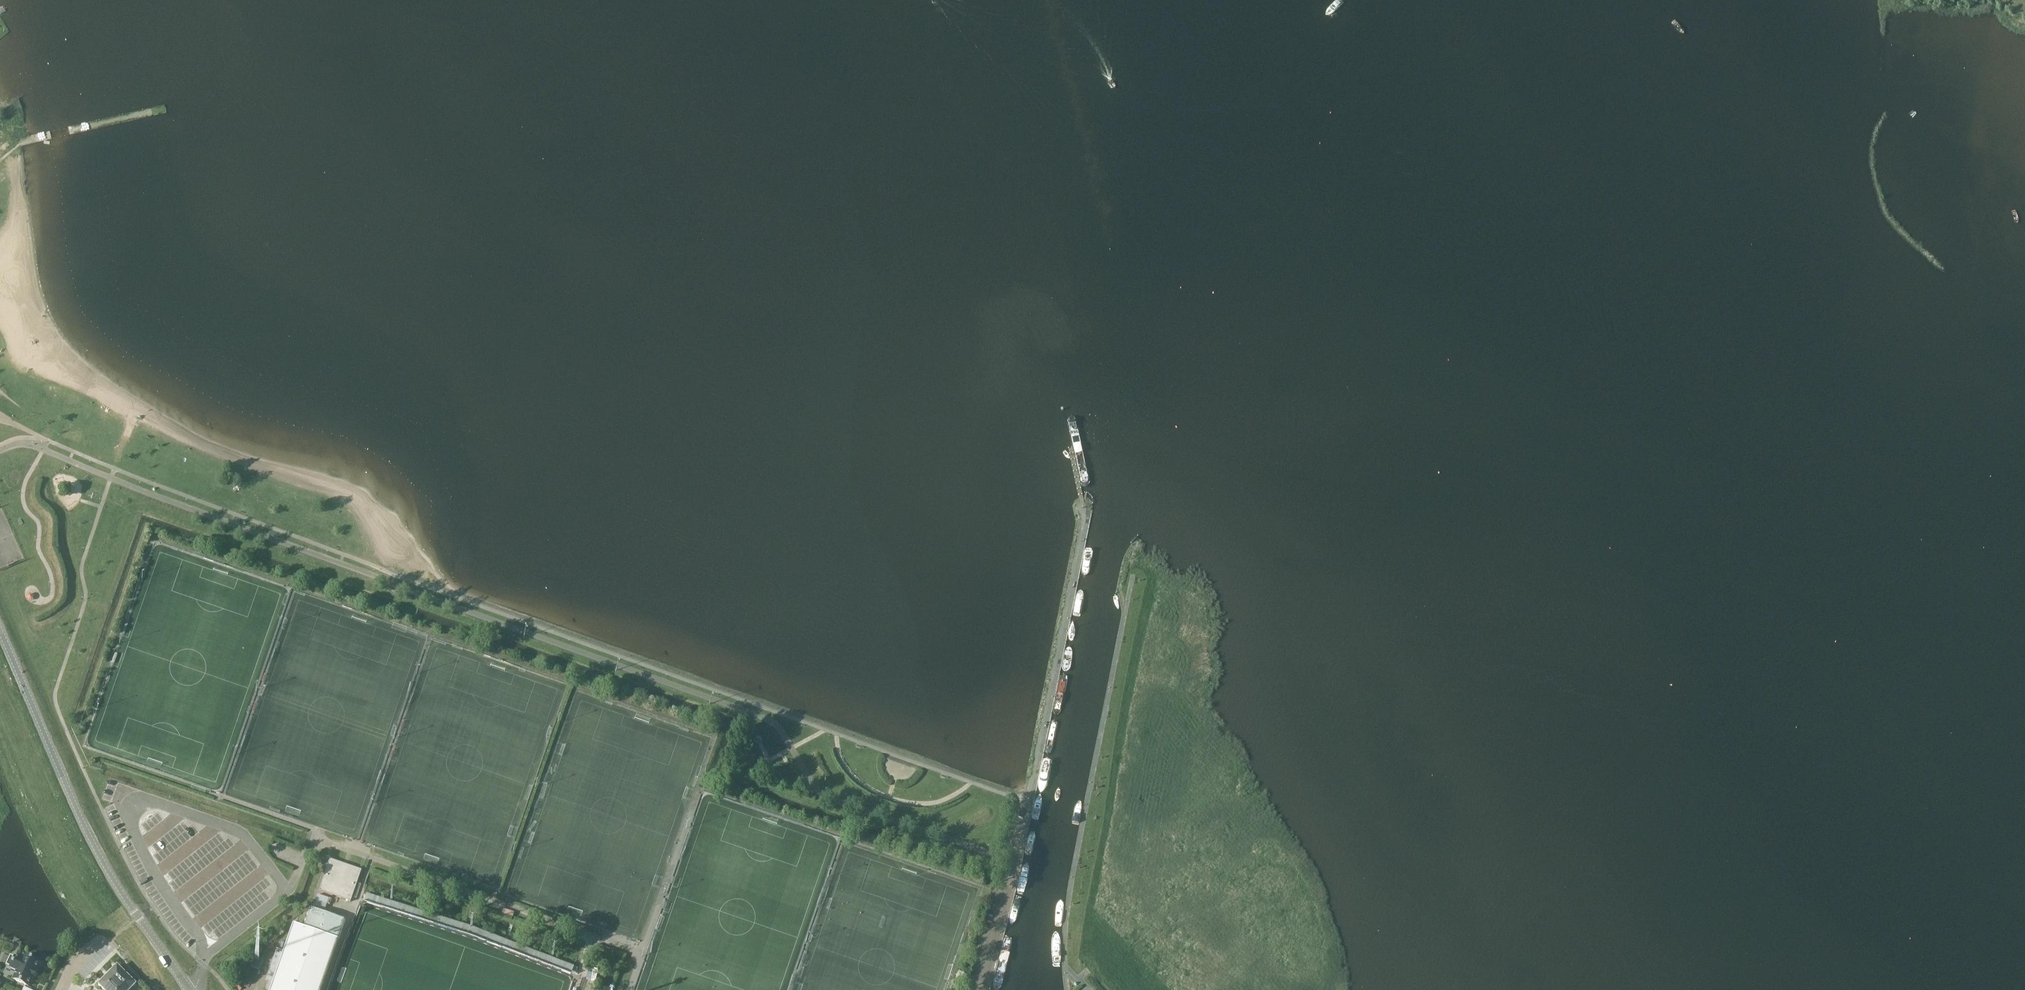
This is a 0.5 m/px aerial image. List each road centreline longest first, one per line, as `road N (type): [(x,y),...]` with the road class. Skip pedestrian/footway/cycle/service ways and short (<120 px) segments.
road 1 (tertiary): [(190,989),(83,823),(0,630)]
road 2 (residential): [(985,989),(1016,861)]

